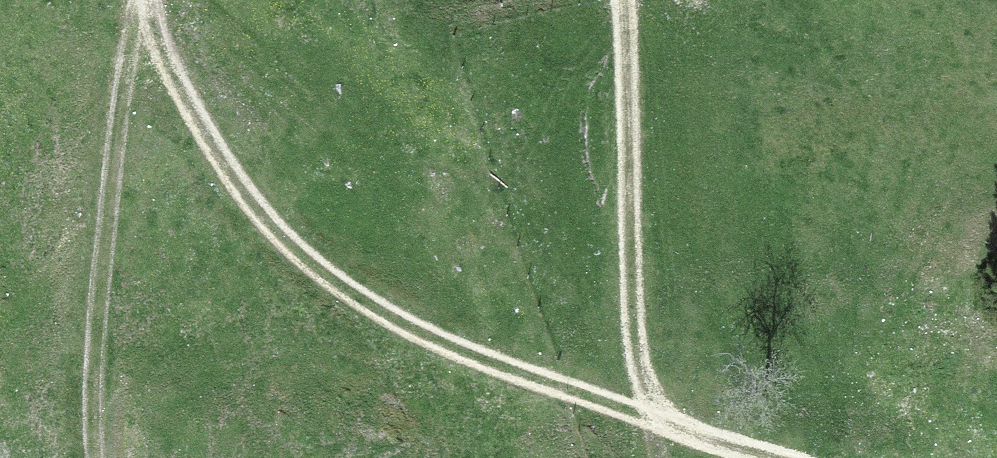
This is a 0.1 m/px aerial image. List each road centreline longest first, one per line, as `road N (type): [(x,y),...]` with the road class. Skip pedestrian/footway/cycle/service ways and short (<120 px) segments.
road 1 (track): [(775,457),(446,346),(349,292),(237,183),(176,75),(149,0)]
road 2 (track): [(142,0),(127,54),(96,344),(93,457)]
road 3 (track): [(620,0),(634,334),(657,457)]

